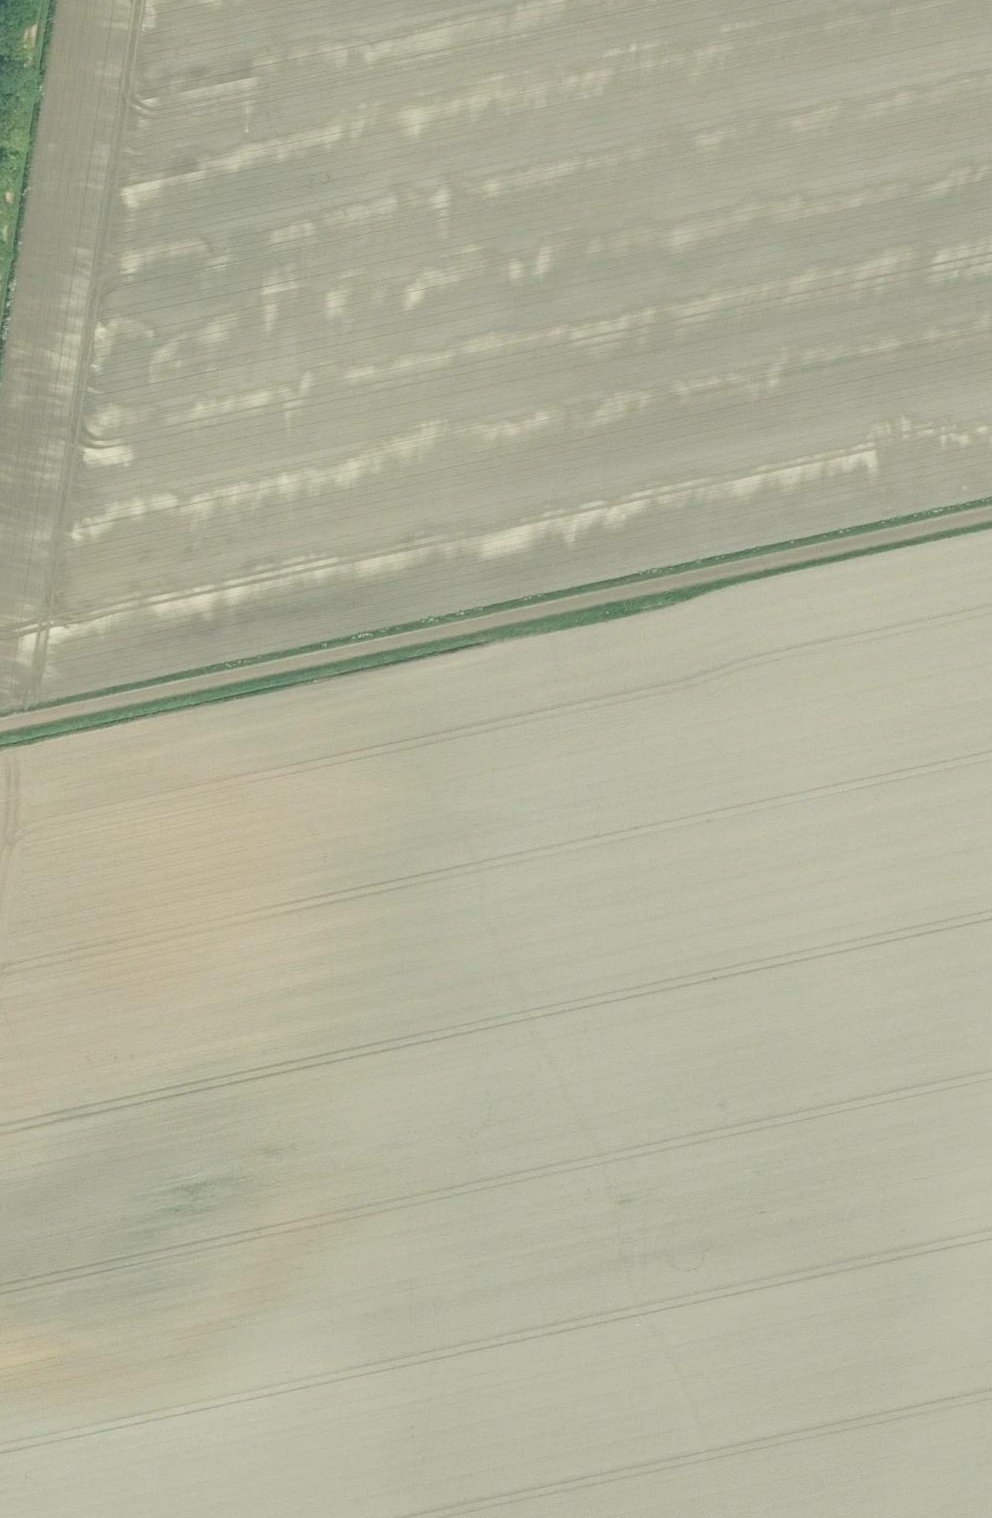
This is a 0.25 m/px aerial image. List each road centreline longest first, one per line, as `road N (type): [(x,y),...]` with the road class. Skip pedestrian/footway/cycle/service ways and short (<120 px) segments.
road 1 (unclassified): [(0,723),(991,513)]
road 2 (track): [(31,0),(0,199)]

